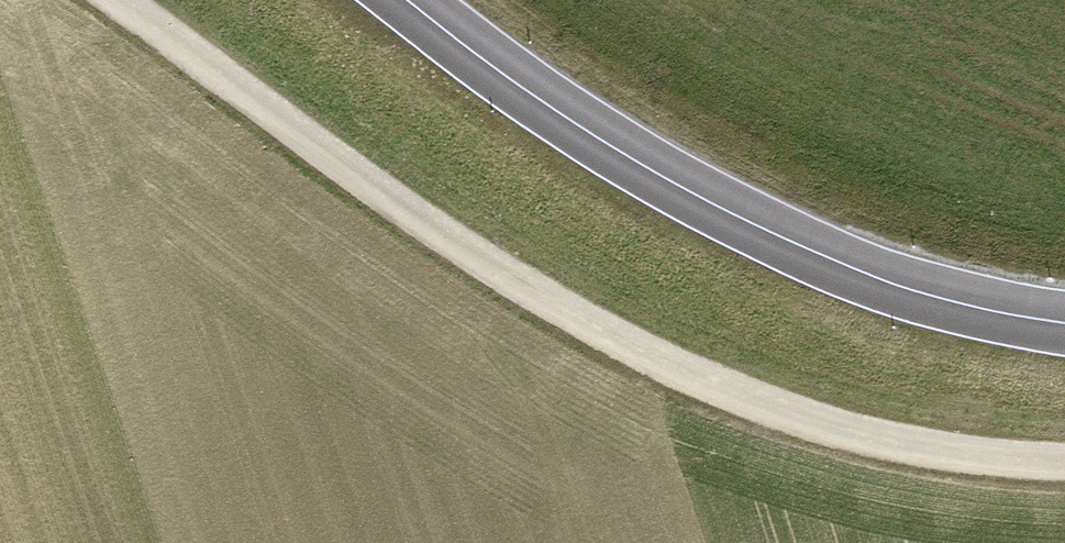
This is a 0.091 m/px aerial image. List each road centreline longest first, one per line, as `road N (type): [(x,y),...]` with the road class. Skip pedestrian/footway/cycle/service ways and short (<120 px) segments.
road 1 (track): [(106,0),(209,89),(424,248),(631,365),(881,461),(1064,476)]
road 2 (primary): [(1064,322),(954,303),(709,202),(543,97),(413,0)]

